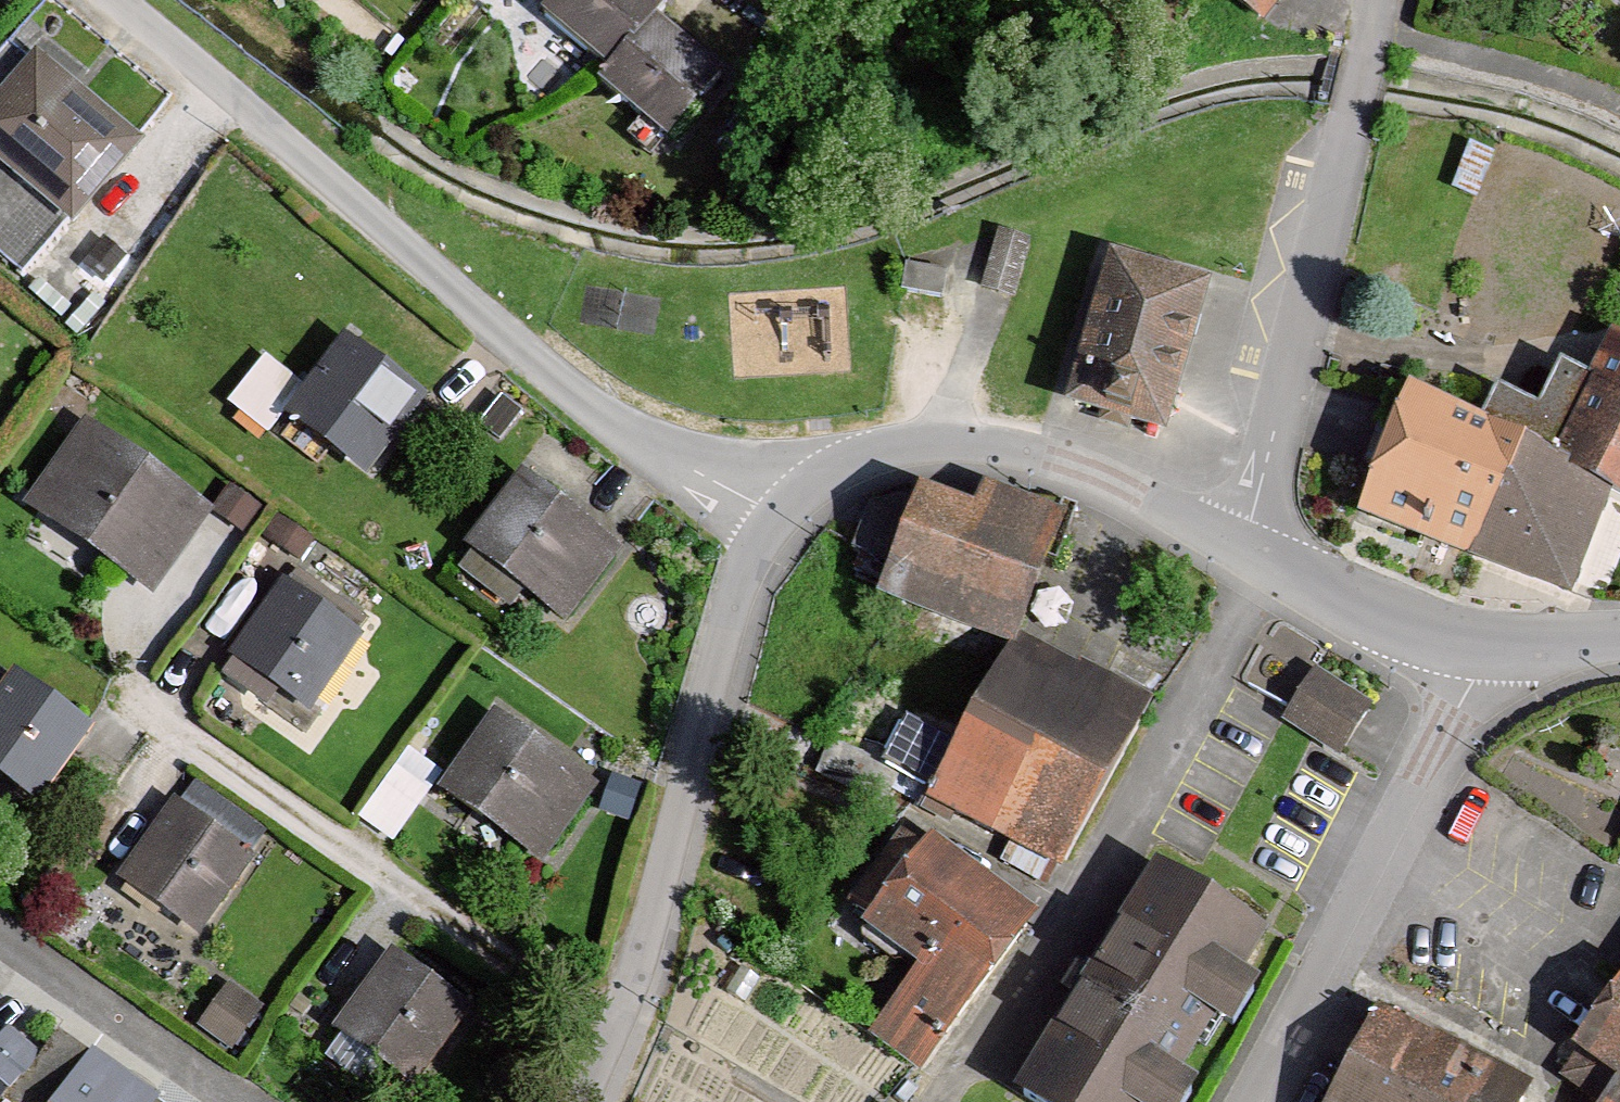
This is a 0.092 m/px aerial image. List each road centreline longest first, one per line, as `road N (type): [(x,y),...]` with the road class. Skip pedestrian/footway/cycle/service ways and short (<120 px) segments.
road 1 (residential): [(764,511),(585,403),(108,0)]
road 2 (residential): [(592,1101),(635,1004),(764,511)]
road 3 (residential): [(1242,545),(1378,0)]
road 4 (residential): [(1490,641),(1255,1101)]
road 5 (residential): [(764,511),(855,460),(959,443),(1070,465),(1242,545)]
road 6 (residential): [(1242,545),(1426,628),(1490,641)]
road 7 (residential): [(1490,641),(1534,649),(1619,646)]

